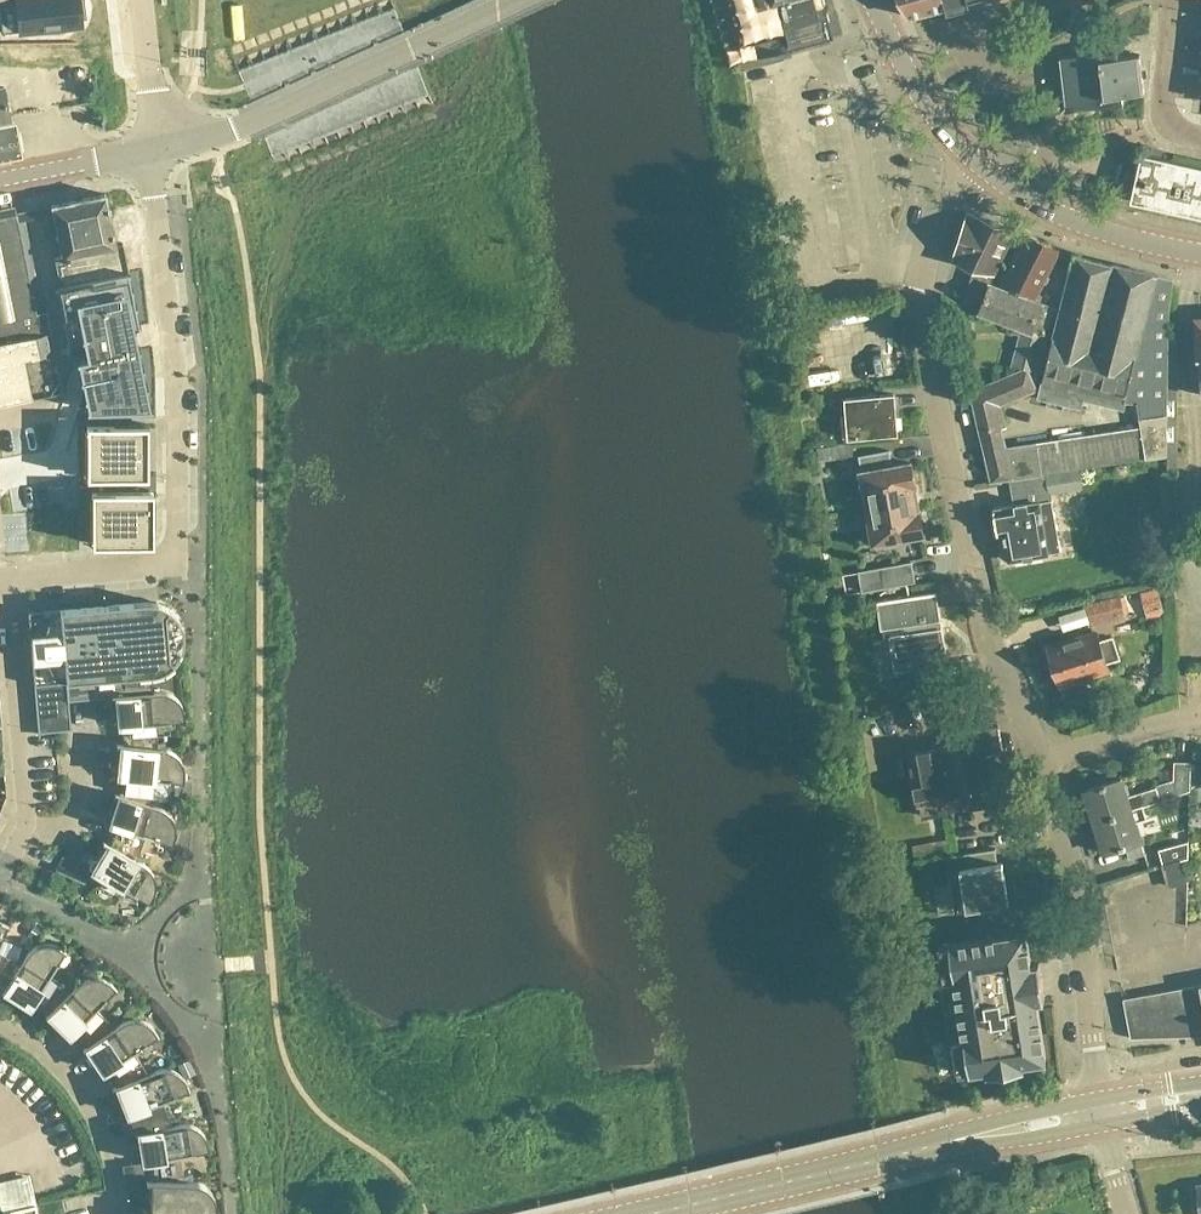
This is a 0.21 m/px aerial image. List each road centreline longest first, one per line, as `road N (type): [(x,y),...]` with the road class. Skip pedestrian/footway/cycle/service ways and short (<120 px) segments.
road 1 (residential): [(1039,762),(985,641),(920,308),(924,262),(942,209),(973,162)]
road 2 (residential): [(6,581),(152,568),(179,557),(176,415),(151,151)]
road 3 (secondary): [(648,1213),(1099,1115)]
road 4 (unclassified): [(151,151),(249,124),(517,0)]
road 5 (residential): [(1099,1115),(1079,890),(1039,762)]
road 6 (residential): [(19,836),(6,581)]
road 7 (unclassified): [(1200,255),(1061,218),(973,162)]
road 8 (residential): [(119,1213),(113,1172),(91,1115),(60,1073),(0,1028)]
road 9 (residential): [(1200,722),(1039,762)]
road 10 (residential): [(86,721),(79,820),(67,833),(19,836)]
road 11 (unclassified): [(0,181),(151,151)]
road 12 (unclassified): [(151,151),(138,0)]
road 13 (unclassified): [(1200,142),(1162,116),(1167,14)]
road 14 (unclassified): [(973,162),(932,116),(896,55)]
road 15 (unclassified): [(896,55),(1001,0)]

